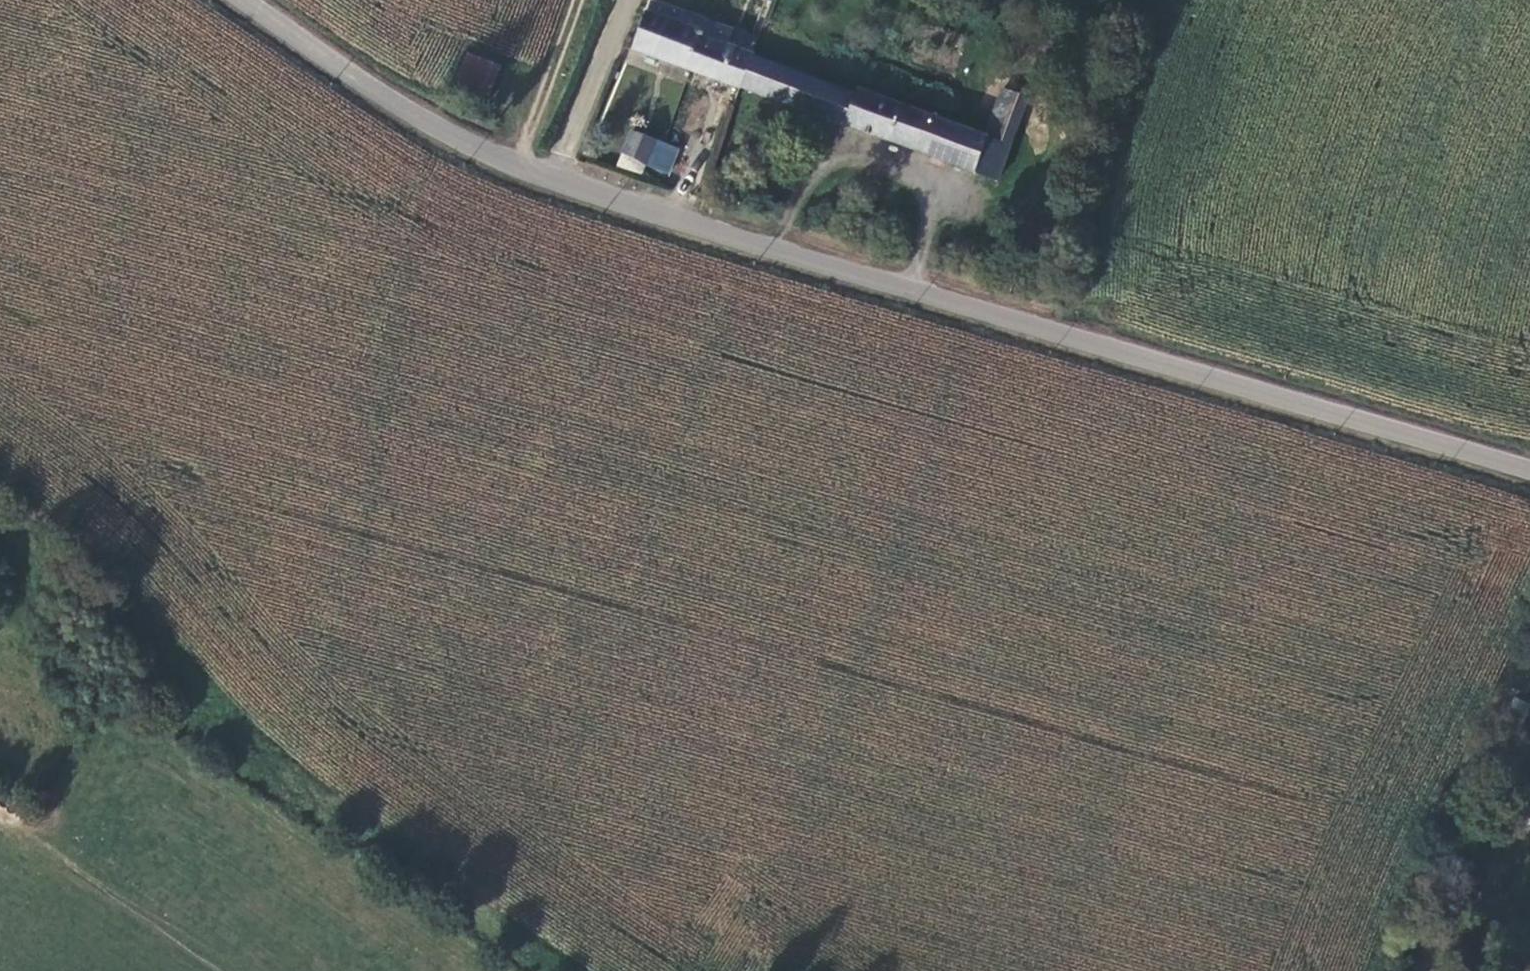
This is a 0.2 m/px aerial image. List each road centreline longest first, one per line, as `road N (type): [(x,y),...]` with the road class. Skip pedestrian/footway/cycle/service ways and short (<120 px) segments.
road 1 (unclassified): [(244,0),(435,130),(553,181),(1529,469)]
road 2 (track): [(518,167),(579,0)]

